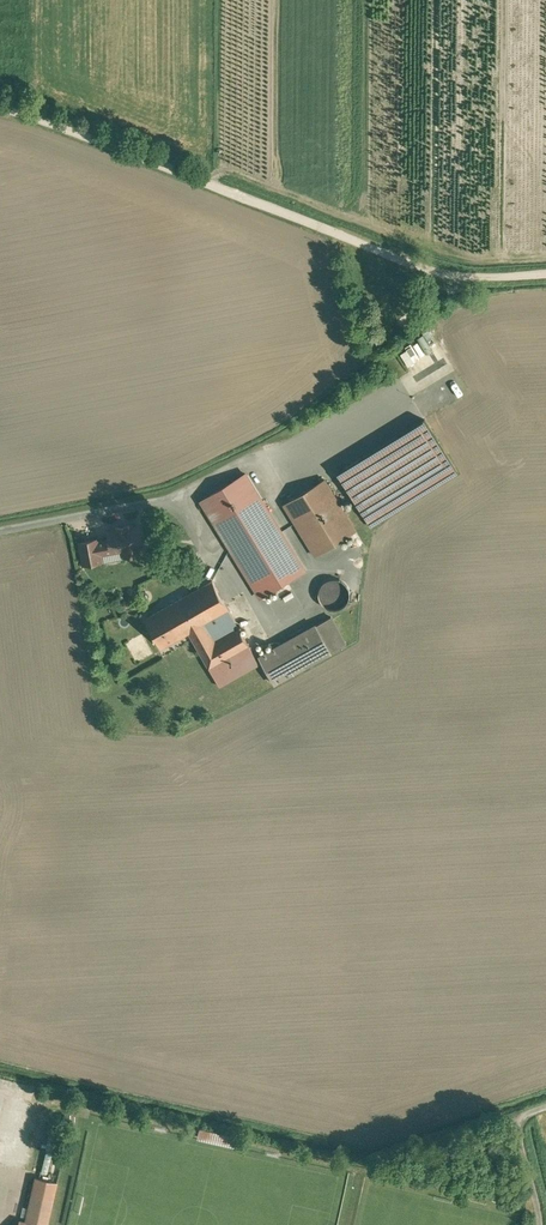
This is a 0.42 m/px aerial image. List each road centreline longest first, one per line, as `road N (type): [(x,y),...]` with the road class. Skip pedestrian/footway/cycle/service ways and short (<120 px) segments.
road 1 (track): [(541,1224),(517,1120),(545,1106)]

